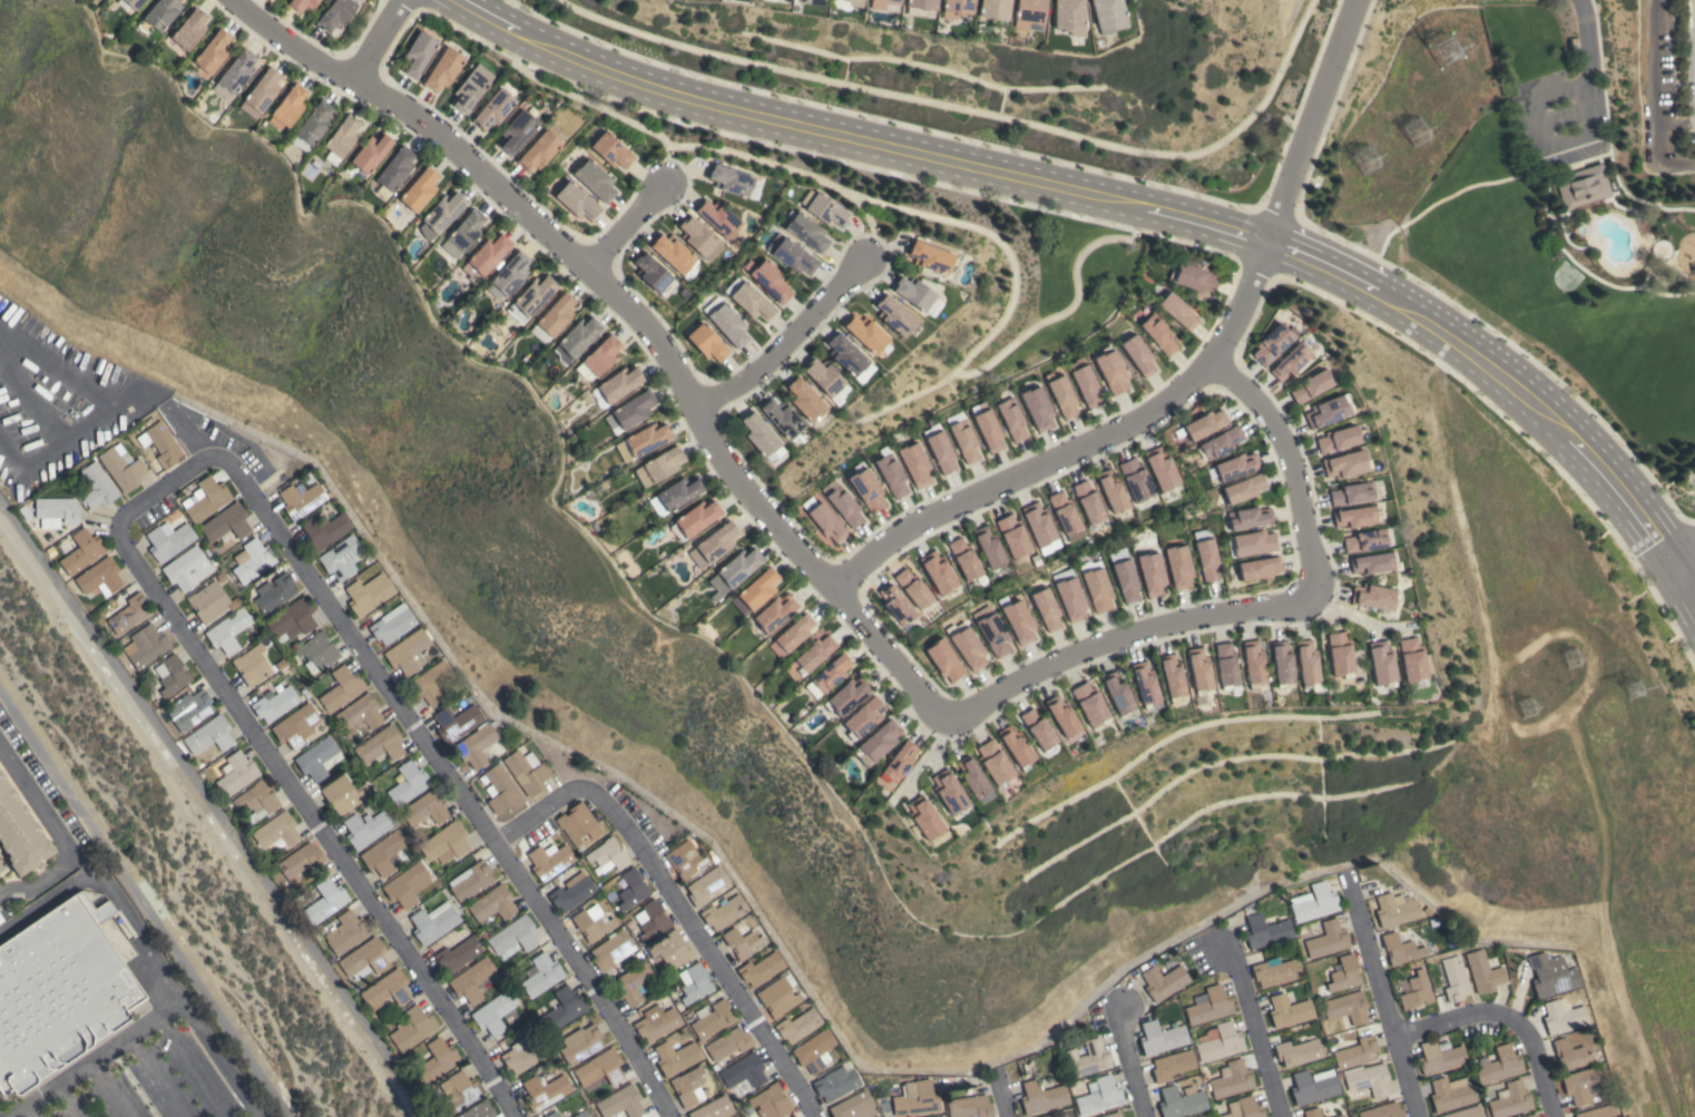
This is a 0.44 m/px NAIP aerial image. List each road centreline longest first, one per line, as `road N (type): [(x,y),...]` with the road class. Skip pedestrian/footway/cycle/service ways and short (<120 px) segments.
road 1 (tertiary): [(431,0),(567,69),(676,108),(1264,253),(1472,374),(1571,455),(1647,547),(1694,628)]
road 2 (tertiary): [(1694,565),(1620,471),(1534,388),(1427,307),(1332,258),(1218,213),(682,85),(481,0)]
road 3 (residential): [(234,0),(324,66),(444,137),(633,311),(743,486),(934,705),(952,713)]
road 4 (residential): [(165,489),(206,460),(237,470),(598,990),(672,1116)]
road 5 (residential): [(834,590),(904,532),(1128,428),(1195,381),(1238,322),(1359,0)]
road 6 (residential): [(165,489),(123,525),(126,548),(516,1116)]
road 7 (residential): [(498,844),(571,793),(600,796),(636,837),(817,1116)]
road 8 (residential): [(1305,590),(1285,605),(1109,643),(952,713)]
road 9 (residential): [(1305,590),(1312,568),(1283,439),(1213,361)]
road 10 (residential): [(1420,1116),(1348,872)]
road 11 (residential): [(695,409),(762,370),(868,258)]
road 12 (residential): [(1397,1036),(1477,1013),(1513,1019),(1536,1046),(1557,1116)]
road 13 (residential): [(1661,0),(1663,131),(1667,149),(1694,161)]
road 14 (residential): [(1283,1116),(1243,977),(1222,951)]

